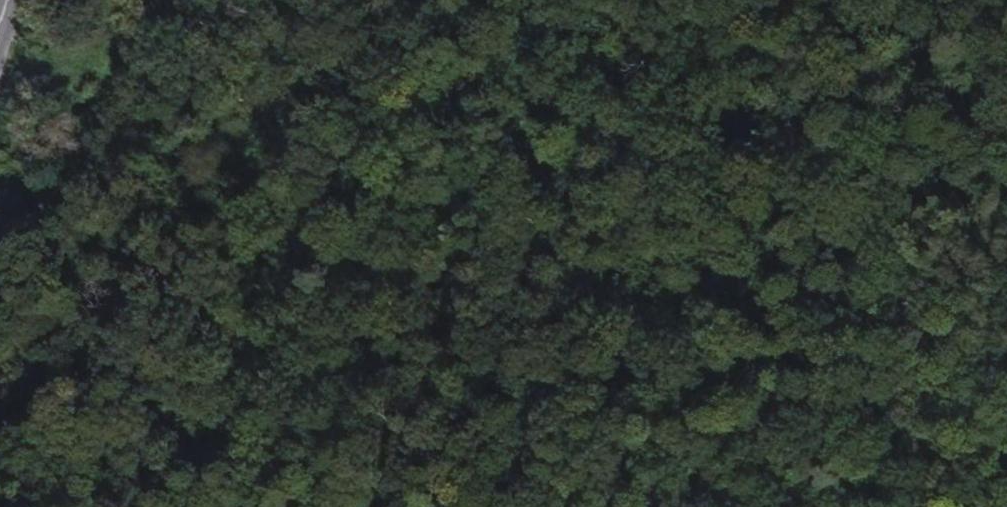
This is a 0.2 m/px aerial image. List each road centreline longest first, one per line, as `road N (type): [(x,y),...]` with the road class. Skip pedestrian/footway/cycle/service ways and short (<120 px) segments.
road 1 (track): [(622,506),(653,494),(773,506)]

